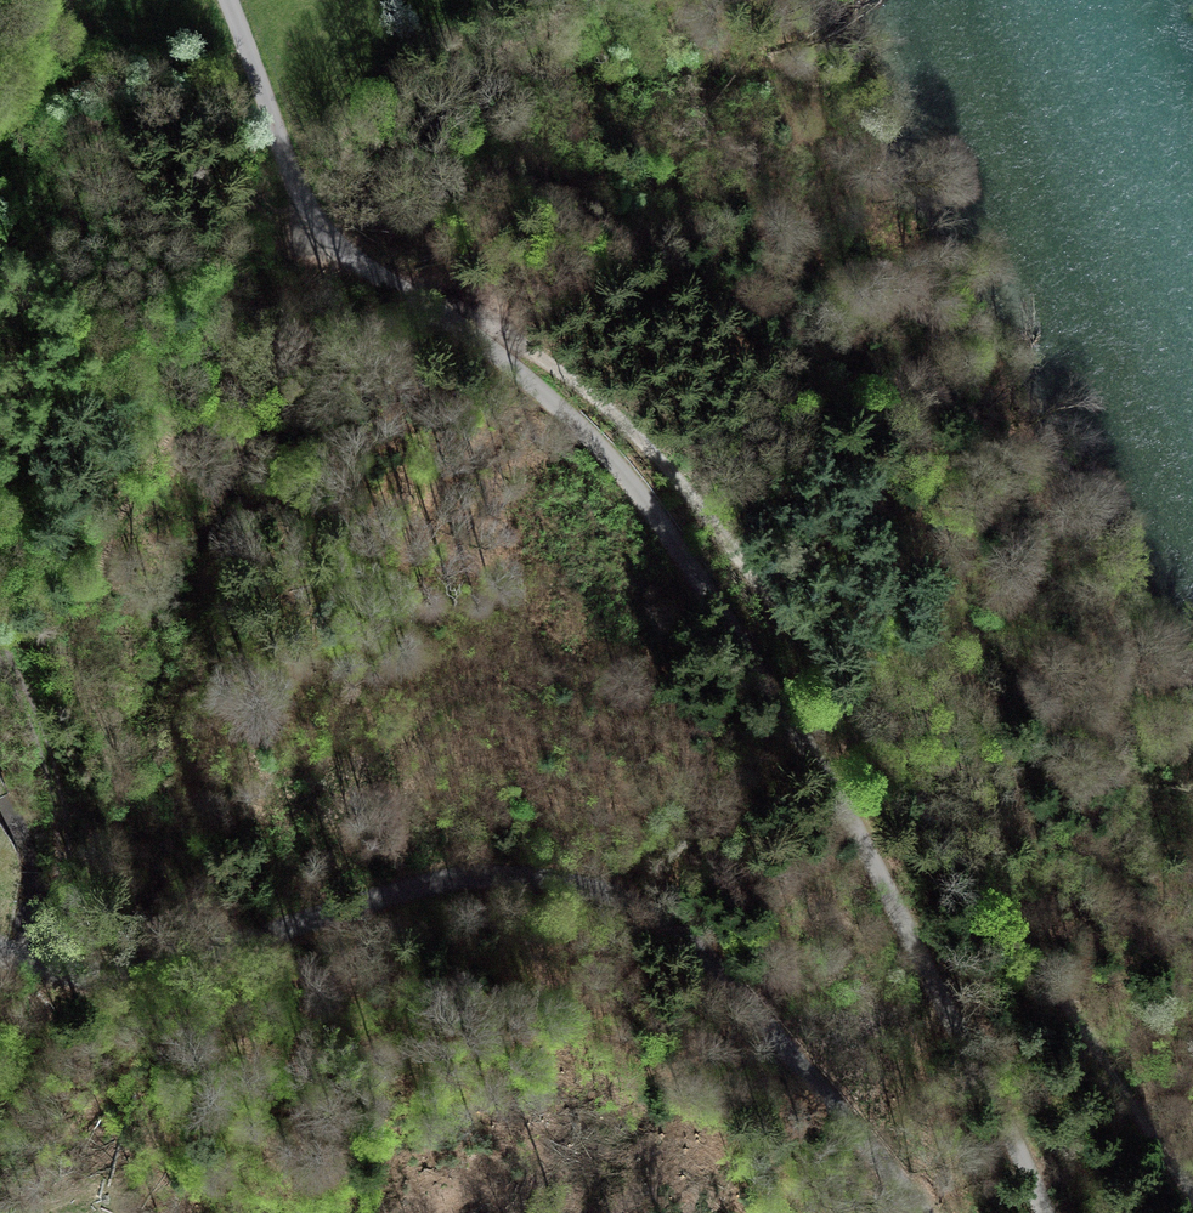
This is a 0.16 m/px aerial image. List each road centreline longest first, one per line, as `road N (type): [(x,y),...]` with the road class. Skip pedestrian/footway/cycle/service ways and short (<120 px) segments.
road 1 (unclassified): [(228,0),(295,184),(324,231),(478,338),(591,436),(646,502),(770,687),(998,1100),(1044,1212)]
road 2 (track): [(1192,1199),(1080,1021),(672,462),(523,344),(478,338)]
road 3 (unclassified): [(926,1212),(684,931),(628,894),(533,876),(459,877),(146,971),(99,975),(0,951)]
road 4 (track): [(0,638),(19,672),(62,811),(67,847),(52,920)]

